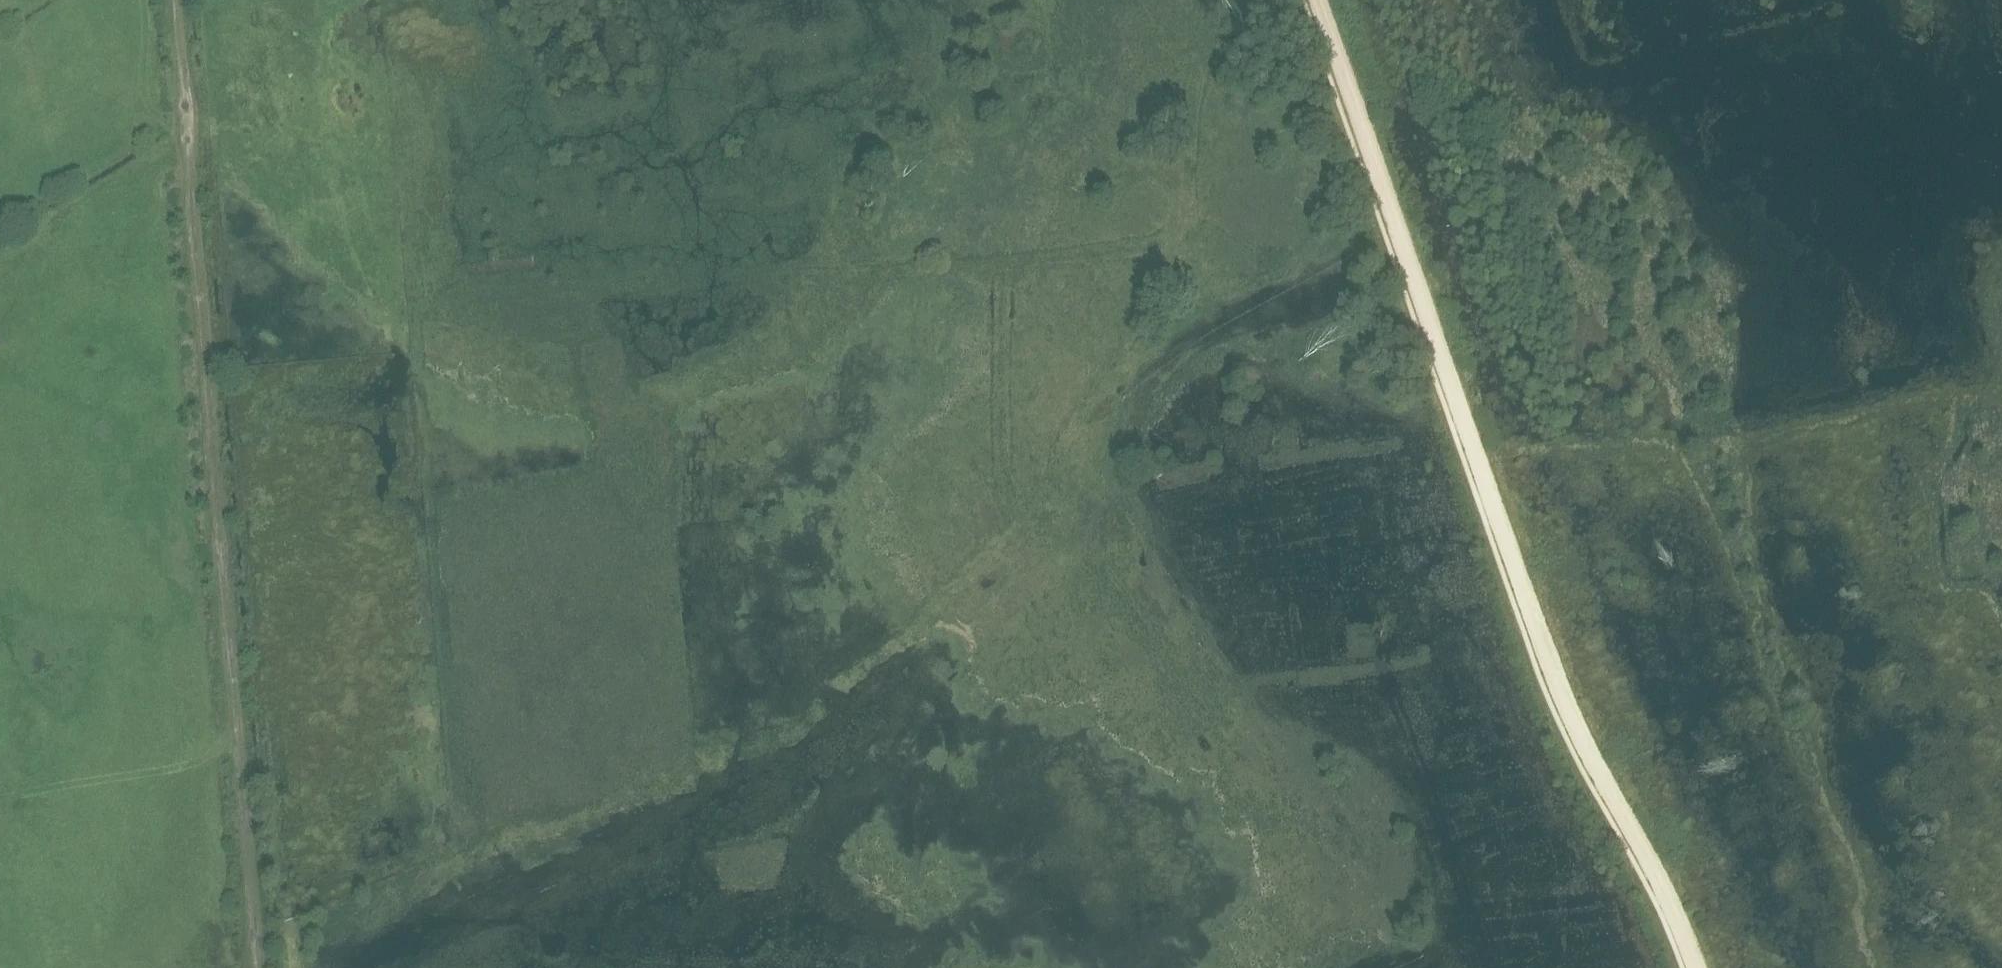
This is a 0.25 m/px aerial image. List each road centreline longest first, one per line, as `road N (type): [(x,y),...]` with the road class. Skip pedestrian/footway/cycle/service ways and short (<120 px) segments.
road 1 (track): [(1317,0),(1558,683),(1696,967)]
road 2 (track): [(13,258),(195,143)]

